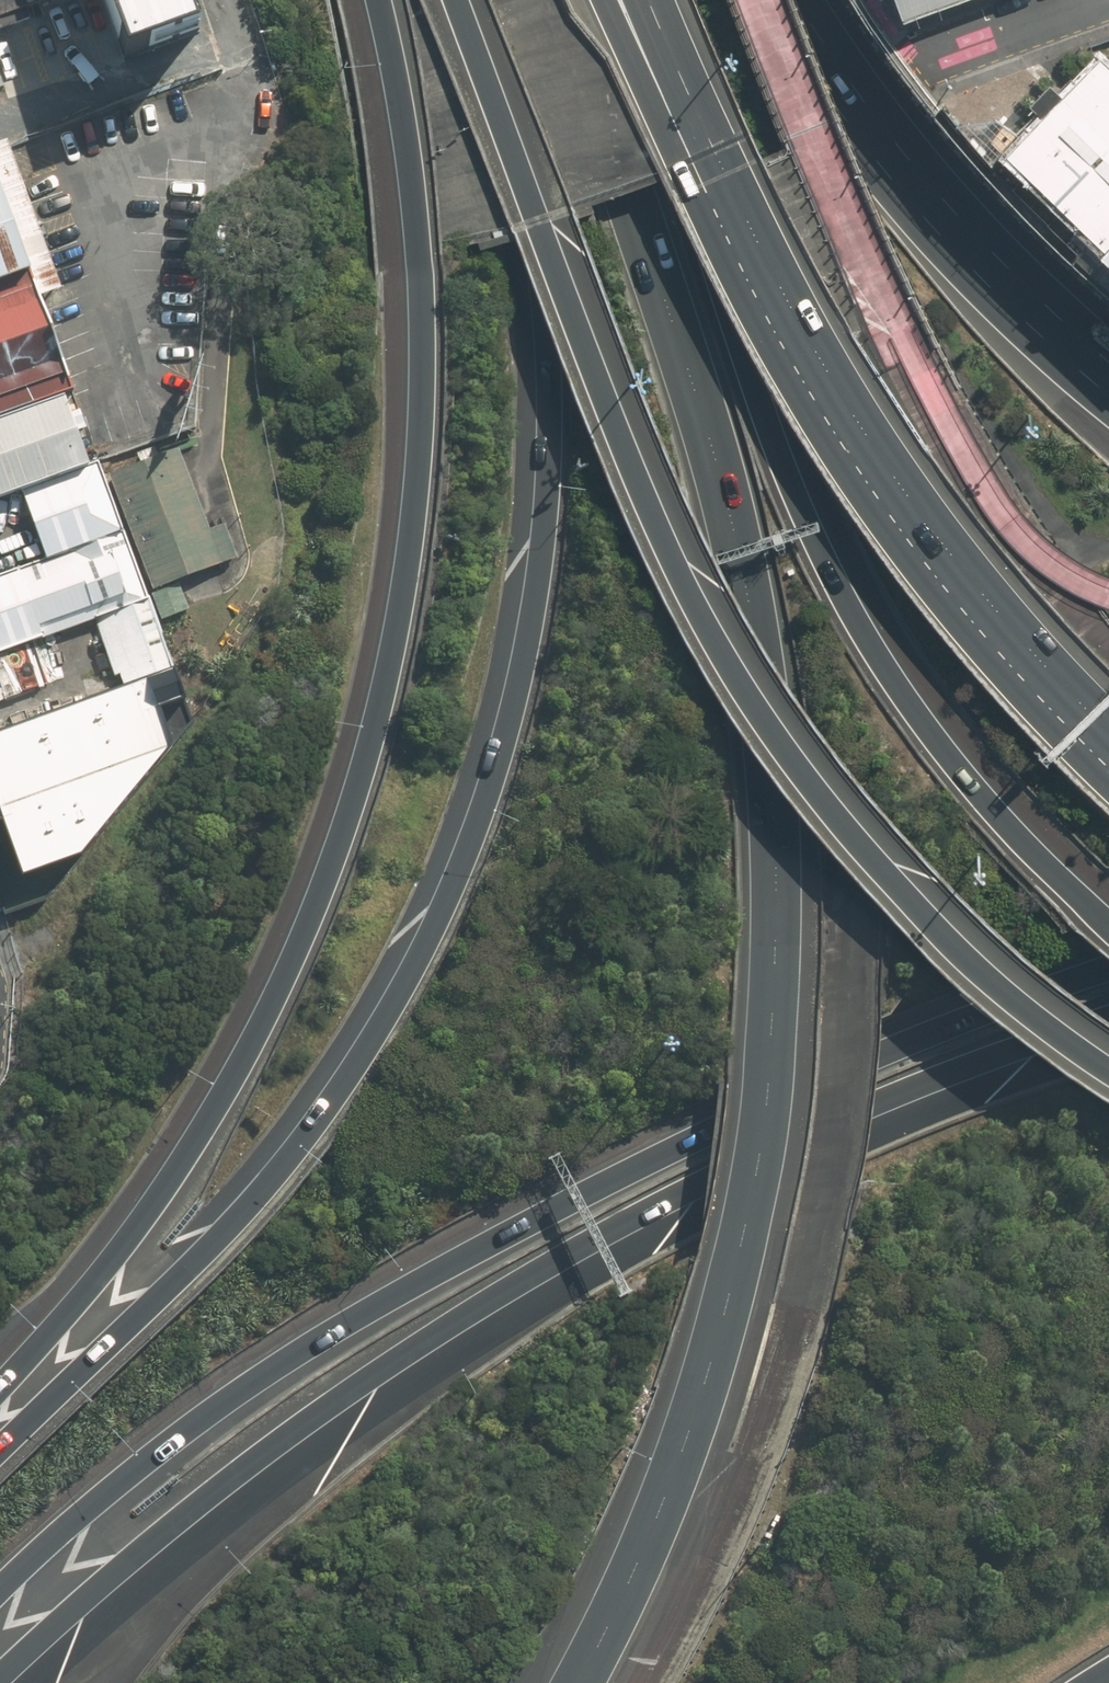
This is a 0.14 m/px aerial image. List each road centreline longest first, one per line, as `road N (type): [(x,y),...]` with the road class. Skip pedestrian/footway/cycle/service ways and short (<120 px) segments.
road 1 (motorway): [(575,0),(729,505),(749,596),(777,851),(762,1124),(714,1371),(654,1541),(577,1682)]
road 2 (motorway): [(0,1444),(218,1238),(347,1085),(439,923),(489,804),(538,584),(544,488),(493,0)]
road 3 (motorway): [(0,1391),(151,1210),(224,1096),(308,931),(362,777),(405,593),(425,402),(421,257),(378,0)]
road 4 (motorway): [(14,1682),(101,1601),(293,1447),(527,1294),(919,1099),(1108,1034)]
road 5 (motorway): [(0,1591),(176,1436),(390,1299),(761,1110),(897,1052),(1108,980)]
road 6 (motorway): [(1108,1056),(961,942),(912,893),(799,760),(731,650),(637,455),(457,0)]
road 7 (motorway): [(630,0),(719,278),(815,539),(923,724),(1108,923)]
road 8 (motorway): [(1108,725),(971,580),(883,461),(774,274)]
road 9 (motorway): [(782,0),(897,182),(989,285),(1108,395)]
road 10 (motorway): [(774,274),(607,0)]
road 11 (motorway): [(774,274),(652,0)]
road 12 (residential): [(1098,0),(920,64)]

